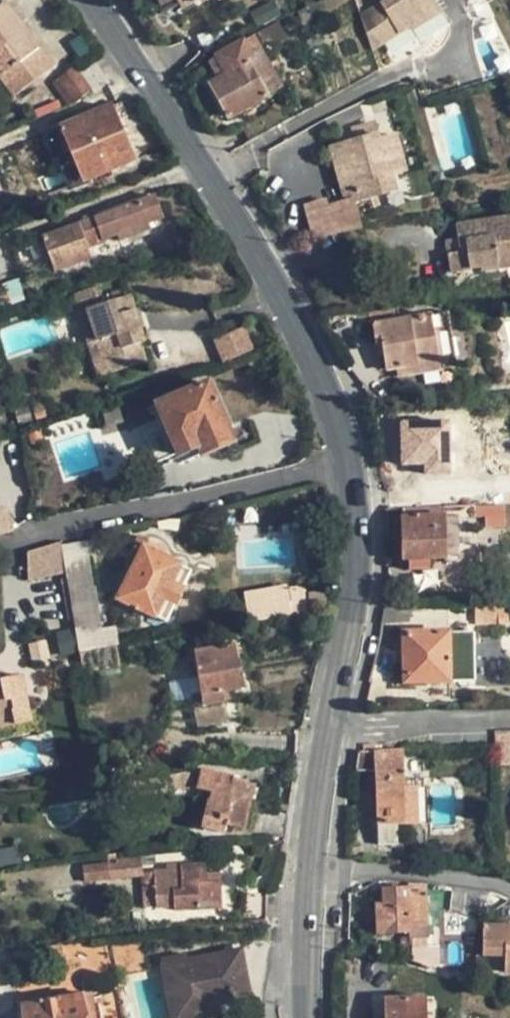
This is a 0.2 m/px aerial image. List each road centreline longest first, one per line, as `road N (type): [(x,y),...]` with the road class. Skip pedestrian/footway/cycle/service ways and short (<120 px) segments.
road 1 (secondary): [(94,0),(275,288),(337,419),(354,485),(356,552),(329,727)]
road 2 (residential): [(312,874),(430,876),(509,895)]
road 3 (residential): [(329,727),(509,718)]
road 4 (secondary): [(329,727),(312,874)]
road 5 (secondary): [(312,874),(309,1017)]

